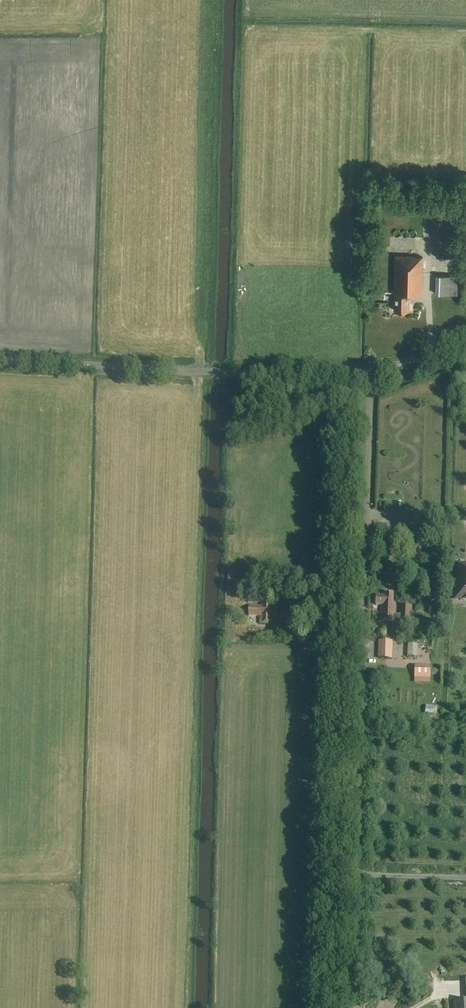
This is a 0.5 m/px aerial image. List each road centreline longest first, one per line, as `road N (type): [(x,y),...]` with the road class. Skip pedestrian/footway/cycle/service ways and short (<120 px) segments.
road 1 (unclassified): [(350,1007),(370,373)]
road 2 (unclassified): [(370,373),(0,359)]

